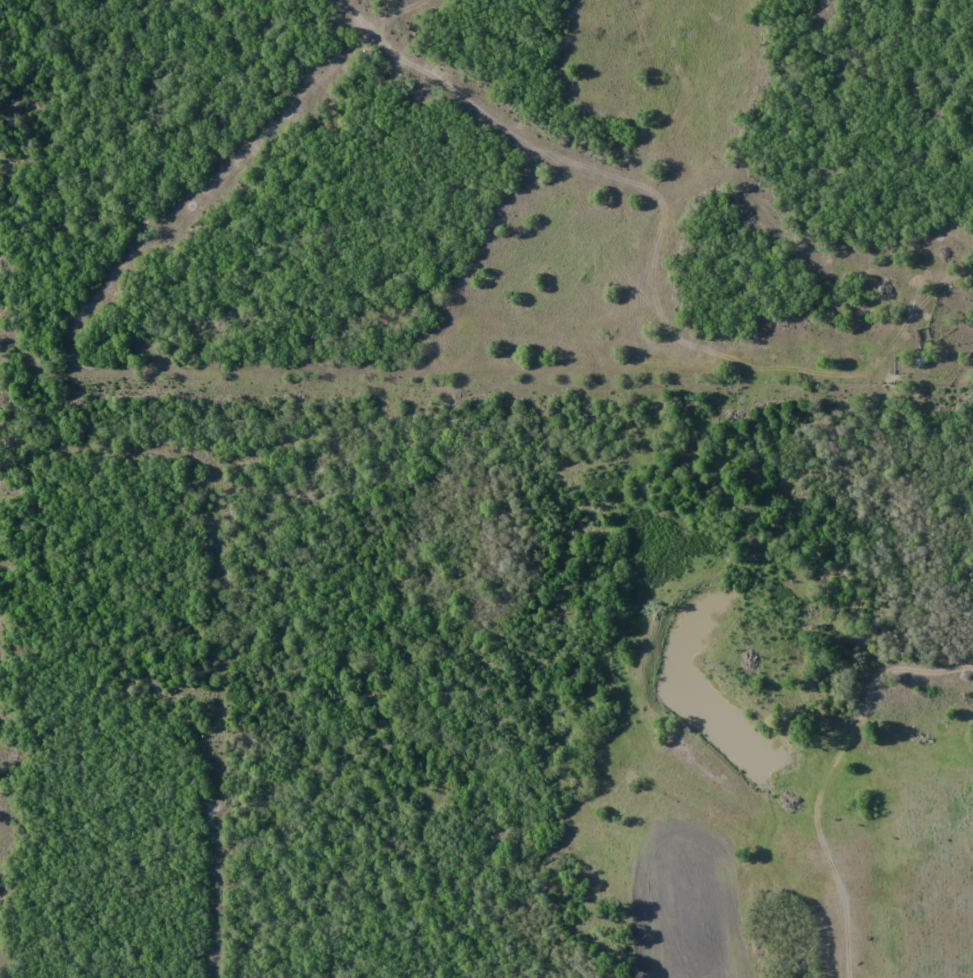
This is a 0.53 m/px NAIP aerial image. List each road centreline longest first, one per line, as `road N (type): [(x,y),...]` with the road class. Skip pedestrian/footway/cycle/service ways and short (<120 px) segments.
road 1 (residential): [(413,758),(518,860),(774,977)]

